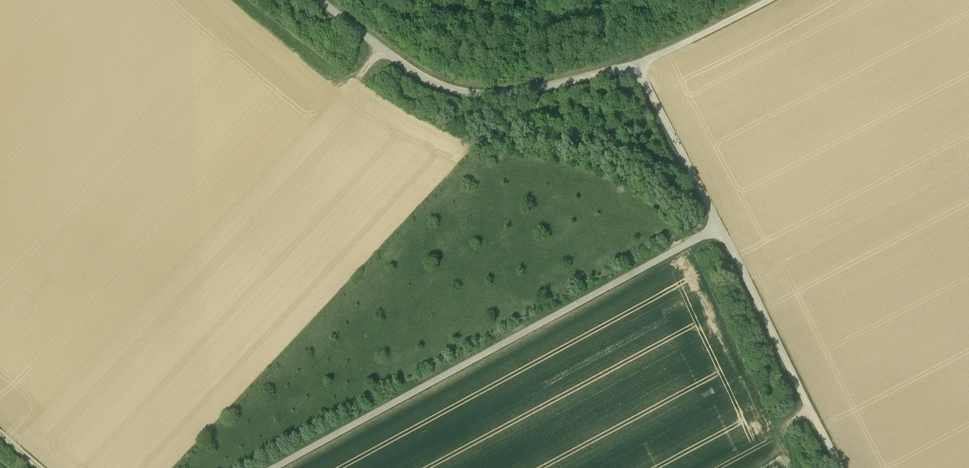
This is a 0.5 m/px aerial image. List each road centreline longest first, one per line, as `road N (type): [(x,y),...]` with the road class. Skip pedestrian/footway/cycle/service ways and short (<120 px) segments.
road 1 (track): [(721,228),(272,467)]
road 2 (track): [(318,0),(381,51),(454,90),(533,90),(638,66)]
road 3 (track): [(721,228),(841,467)]
road 4 (track): [(638,66),(721,228)]
road 5 (track): [(771,0),(638,66)]

